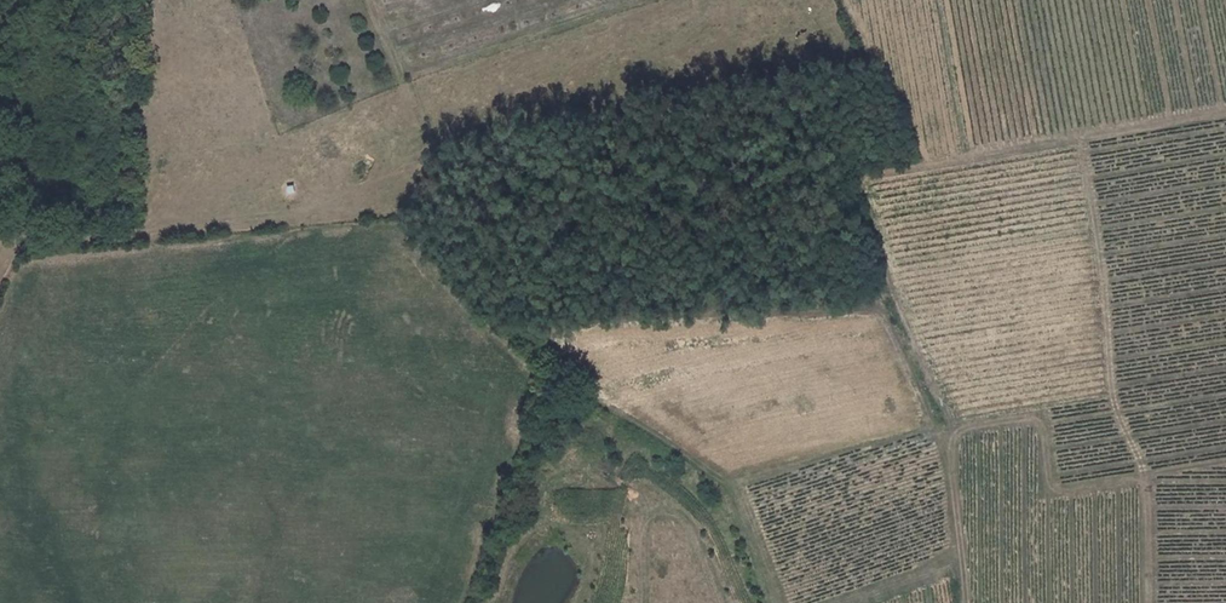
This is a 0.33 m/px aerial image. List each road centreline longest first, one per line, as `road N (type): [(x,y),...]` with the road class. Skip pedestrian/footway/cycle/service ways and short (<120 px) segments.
road 1 (track): [(955,430),(856,189),(862,177),(1079,132)]
road 2 (track): [(1148,602),(1147,495),(1112,391),(1079,132)]
road 3 (track): [(967,602),(949,439),(955,430),(1036,416),(1045,421),(1056,488),(1143,479)]

